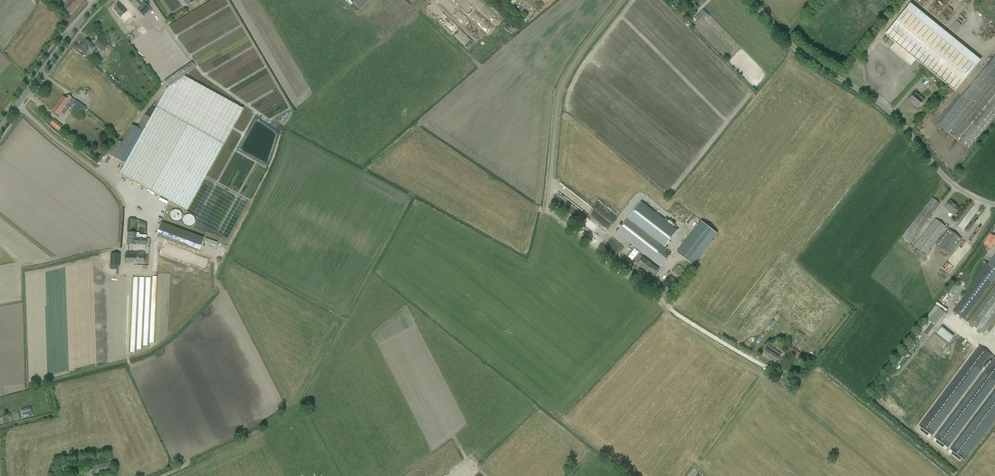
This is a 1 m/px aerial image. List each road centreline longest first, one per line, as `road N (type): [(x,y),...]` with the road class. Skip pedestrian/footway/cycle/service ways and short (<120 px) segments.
road 1 (unclassified): [(761,363),(683,314),(543,206),(557,79),(612,0)]
road 2 (unclassified): [(994,200),(952,182),(888,109),(801,54),(750,0)]
road 3 (unclassified): [(122,259),(124,214),(113,187),(15,106)]
road 4 (tertiary): [(15,106),(101,0)]

